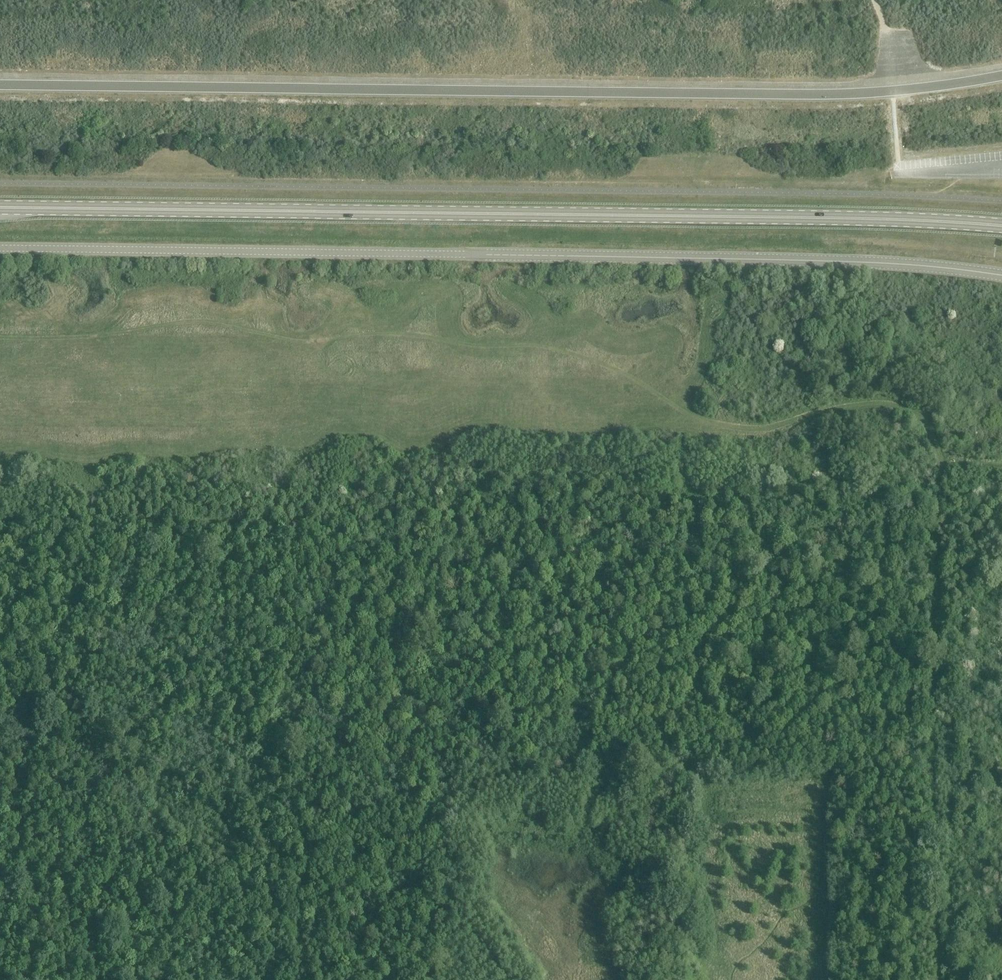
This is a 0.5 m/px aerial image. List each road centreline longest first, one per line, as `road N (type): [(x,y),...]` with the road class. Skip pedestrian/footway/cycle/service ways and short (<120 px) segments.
road 1 (unclassified): [(0,85),(835,94),(1001,76)]
road 2 (tertiary): [(0,249),(713,259),(1001,276)]
road 3 (primary): [(1001,227),(924,219),(0,205)]
road 4 (track): [(315,520),(940,537)]
road 5 (track): [(0,513),(315,520)]
road 6 (track): [(937,979),(941,824),(930,740)]

